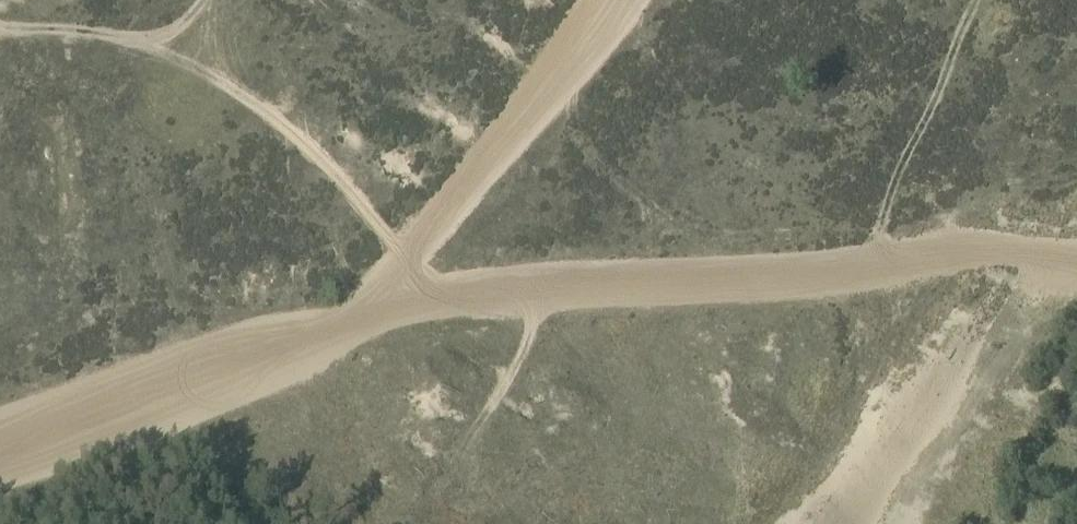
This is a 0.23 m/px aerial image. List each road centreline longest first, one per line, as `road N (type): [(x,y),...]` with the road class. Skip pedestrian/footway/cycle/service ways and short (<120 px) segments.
road 1 (track): [(0,457),(275,358),(381,299),(609,0)]
road 2 (track): [(381,299),(1008,253),(1076,263)]

